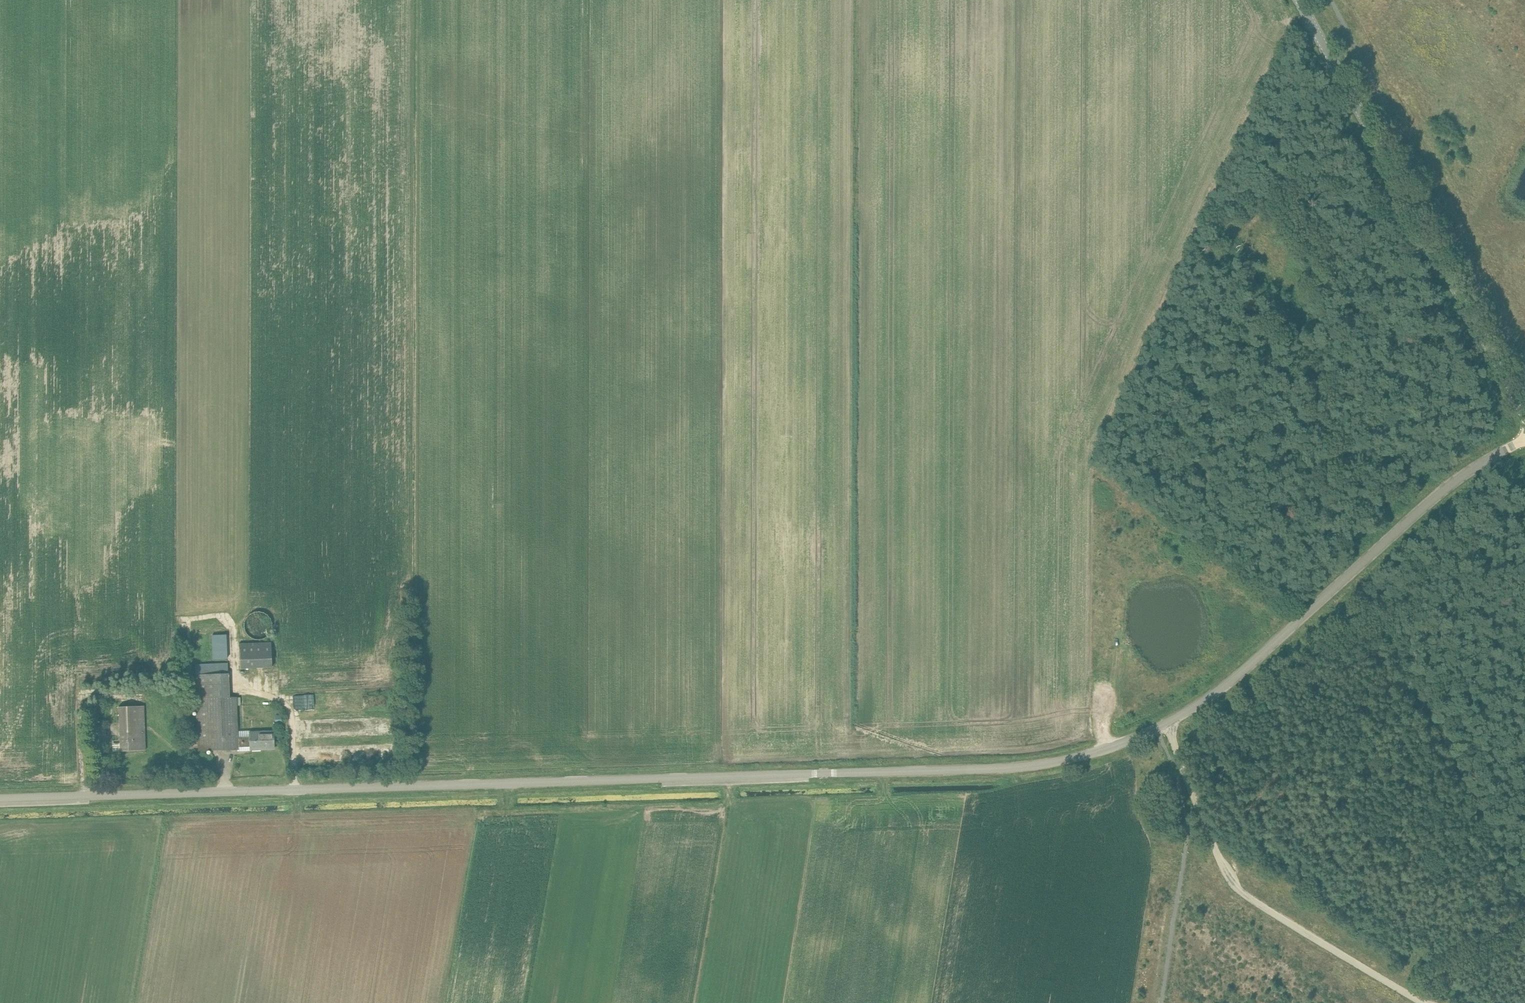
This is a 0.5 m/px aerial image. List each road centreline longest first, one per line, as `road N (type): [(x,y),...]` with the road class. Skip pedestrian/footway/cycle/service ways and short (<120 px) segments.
road 1 (unclassified): [(0,797),(1014,768),(1103,750),(1168,722)]
road 2 (secondary): [(1524,414),(1300,0)]
road 3 (unclassified): [(1168,722),(1250,669),(1402,531),(1524,439)]
road 4 (unclassified): [(1168,722),(1228,877),(1245,895),(1424,1002)]

